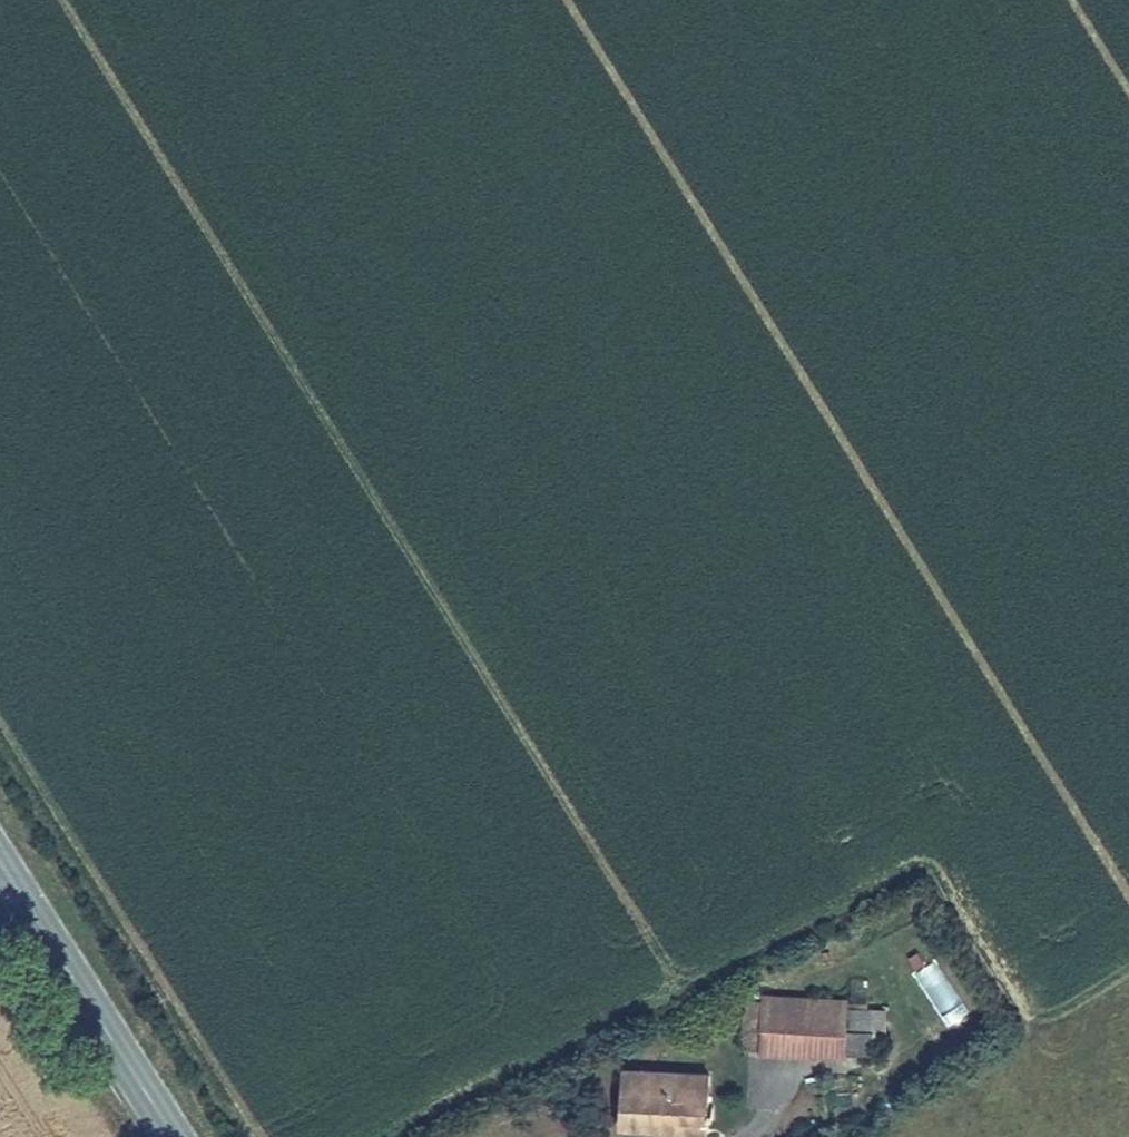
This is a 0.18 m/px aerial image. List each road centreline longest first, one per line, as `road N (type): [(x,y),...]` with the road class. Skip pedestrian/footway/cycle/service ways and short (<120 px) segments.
road 1 (secondary): [(163,1136),(0,880)]

